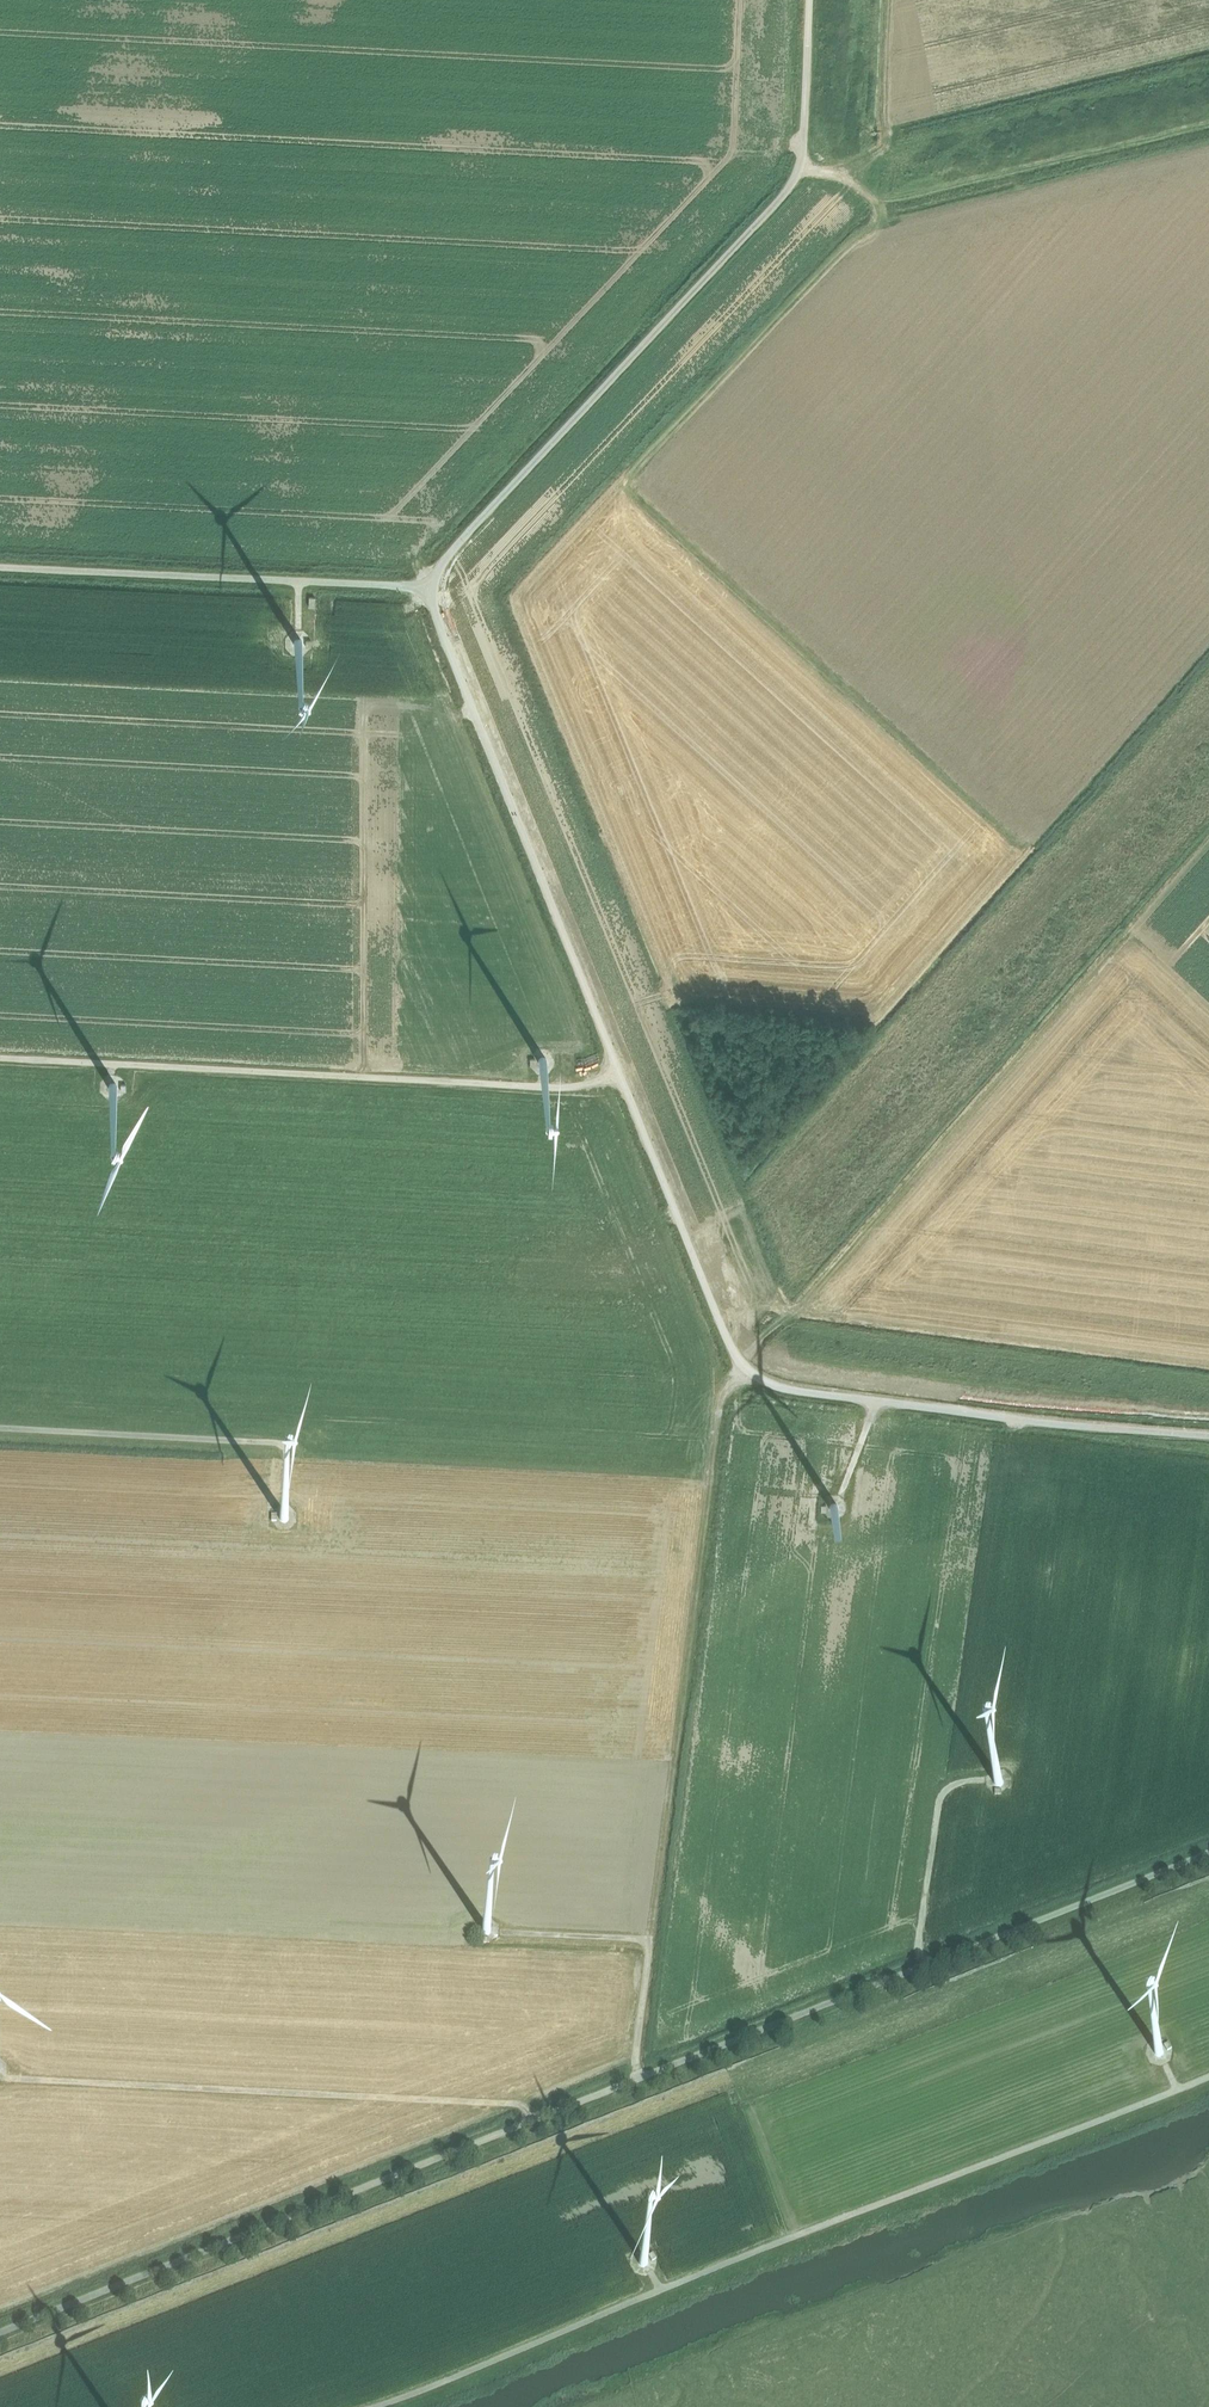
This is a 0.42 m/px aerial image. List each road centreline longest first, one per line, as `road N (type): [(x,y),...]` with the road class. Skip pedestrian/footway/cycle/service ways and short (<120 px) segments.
road 1 (unclassified): [(1208,1435),(875,1401),(783,1388),(748,1373),(618,1076),(423,586)]
road 2 (unclassified): [(0,2335),(1208,1853)]
road 3 (unclassified): [(423,586),(795,180),(809,0)]
road 4 (track): [(635,2076),(722,1399),(745,1369)]
road 5 (track): [(799,170),(838,176),(888,204),(1208,128)]
road 6 (unclassified): [(423,586),(0,567)]

